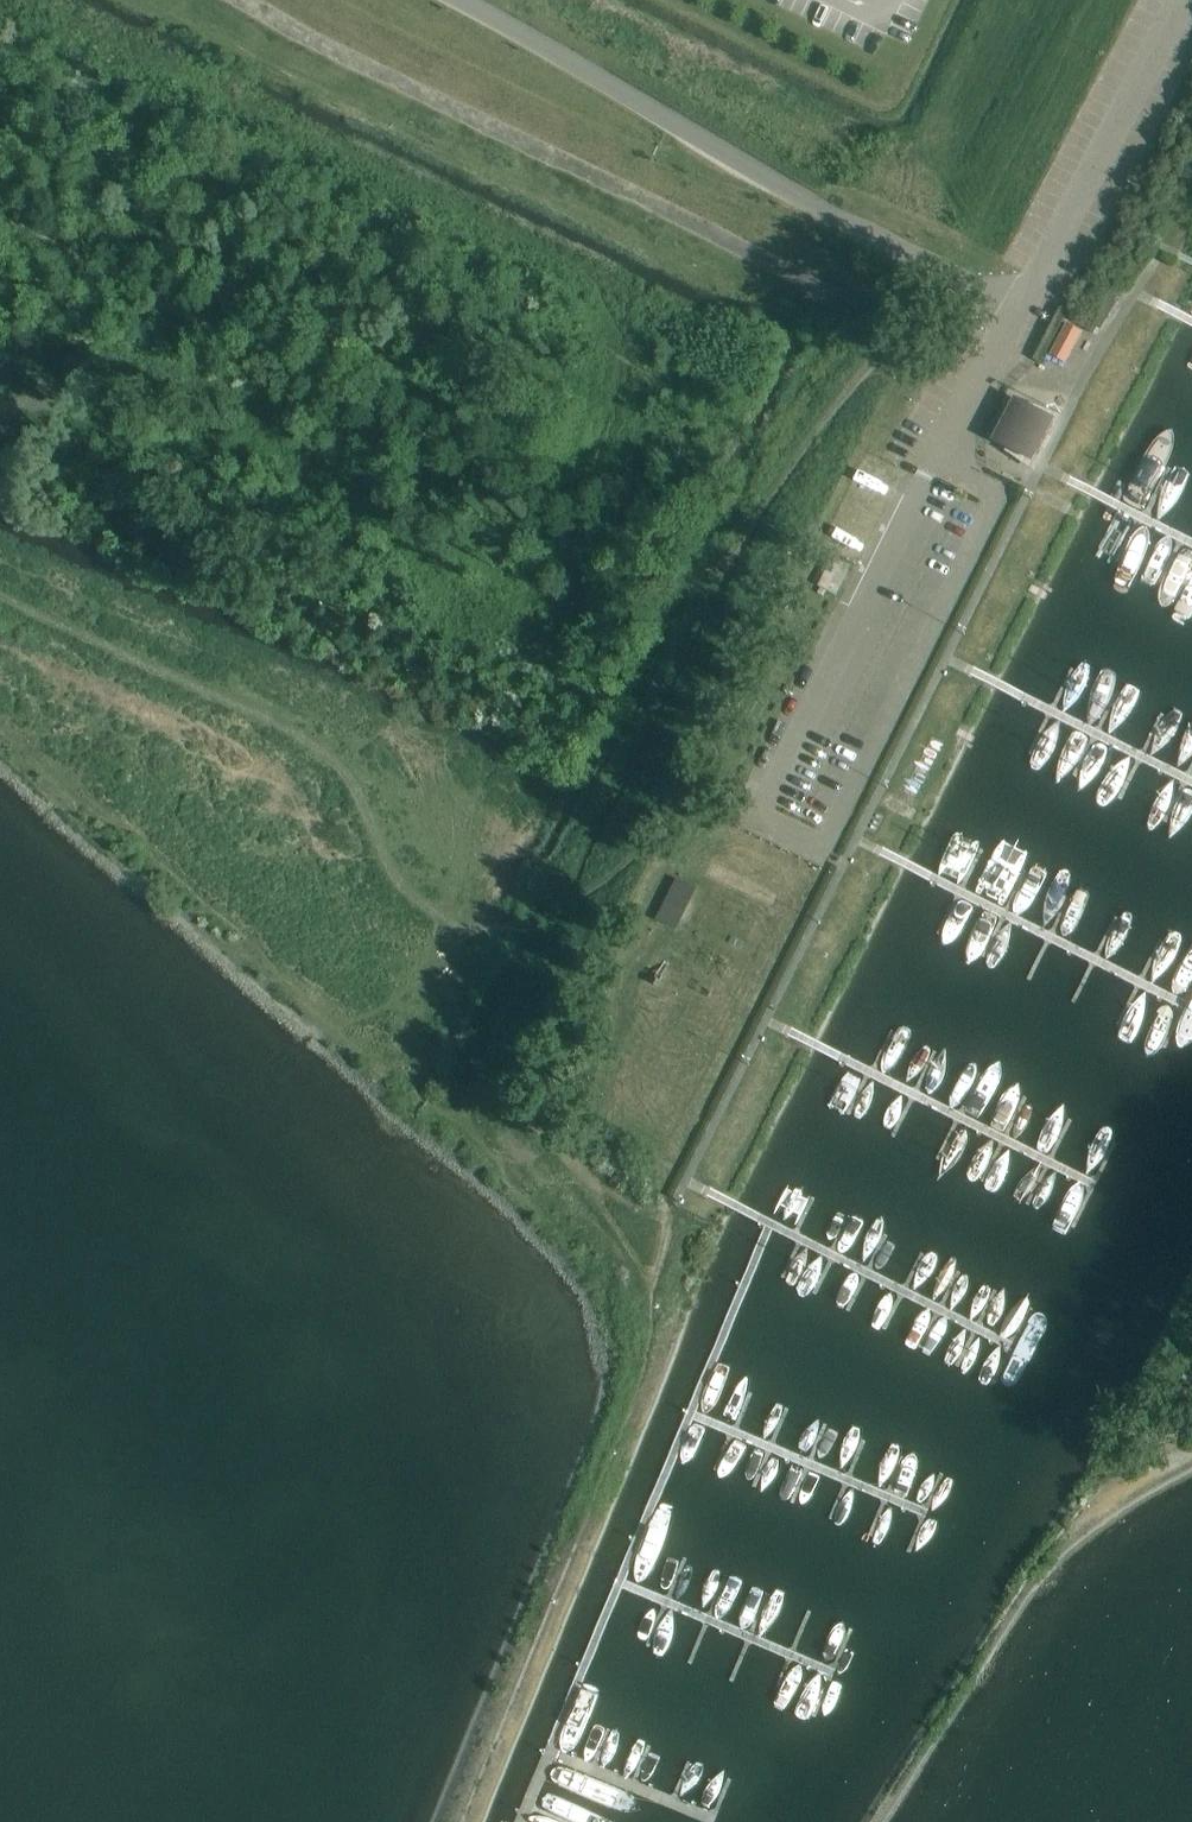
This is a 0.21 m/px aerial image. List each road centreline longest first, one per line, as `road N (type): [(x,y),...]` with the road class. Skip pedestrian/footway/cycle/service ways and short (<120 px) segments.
road 1 (residential): [(461,0),(809,202),(1015,310)]
road 2 (unclassified): [(1015,310),(1181,0)]
road 3 (unclassified): [(939,460),(1015,310)]

